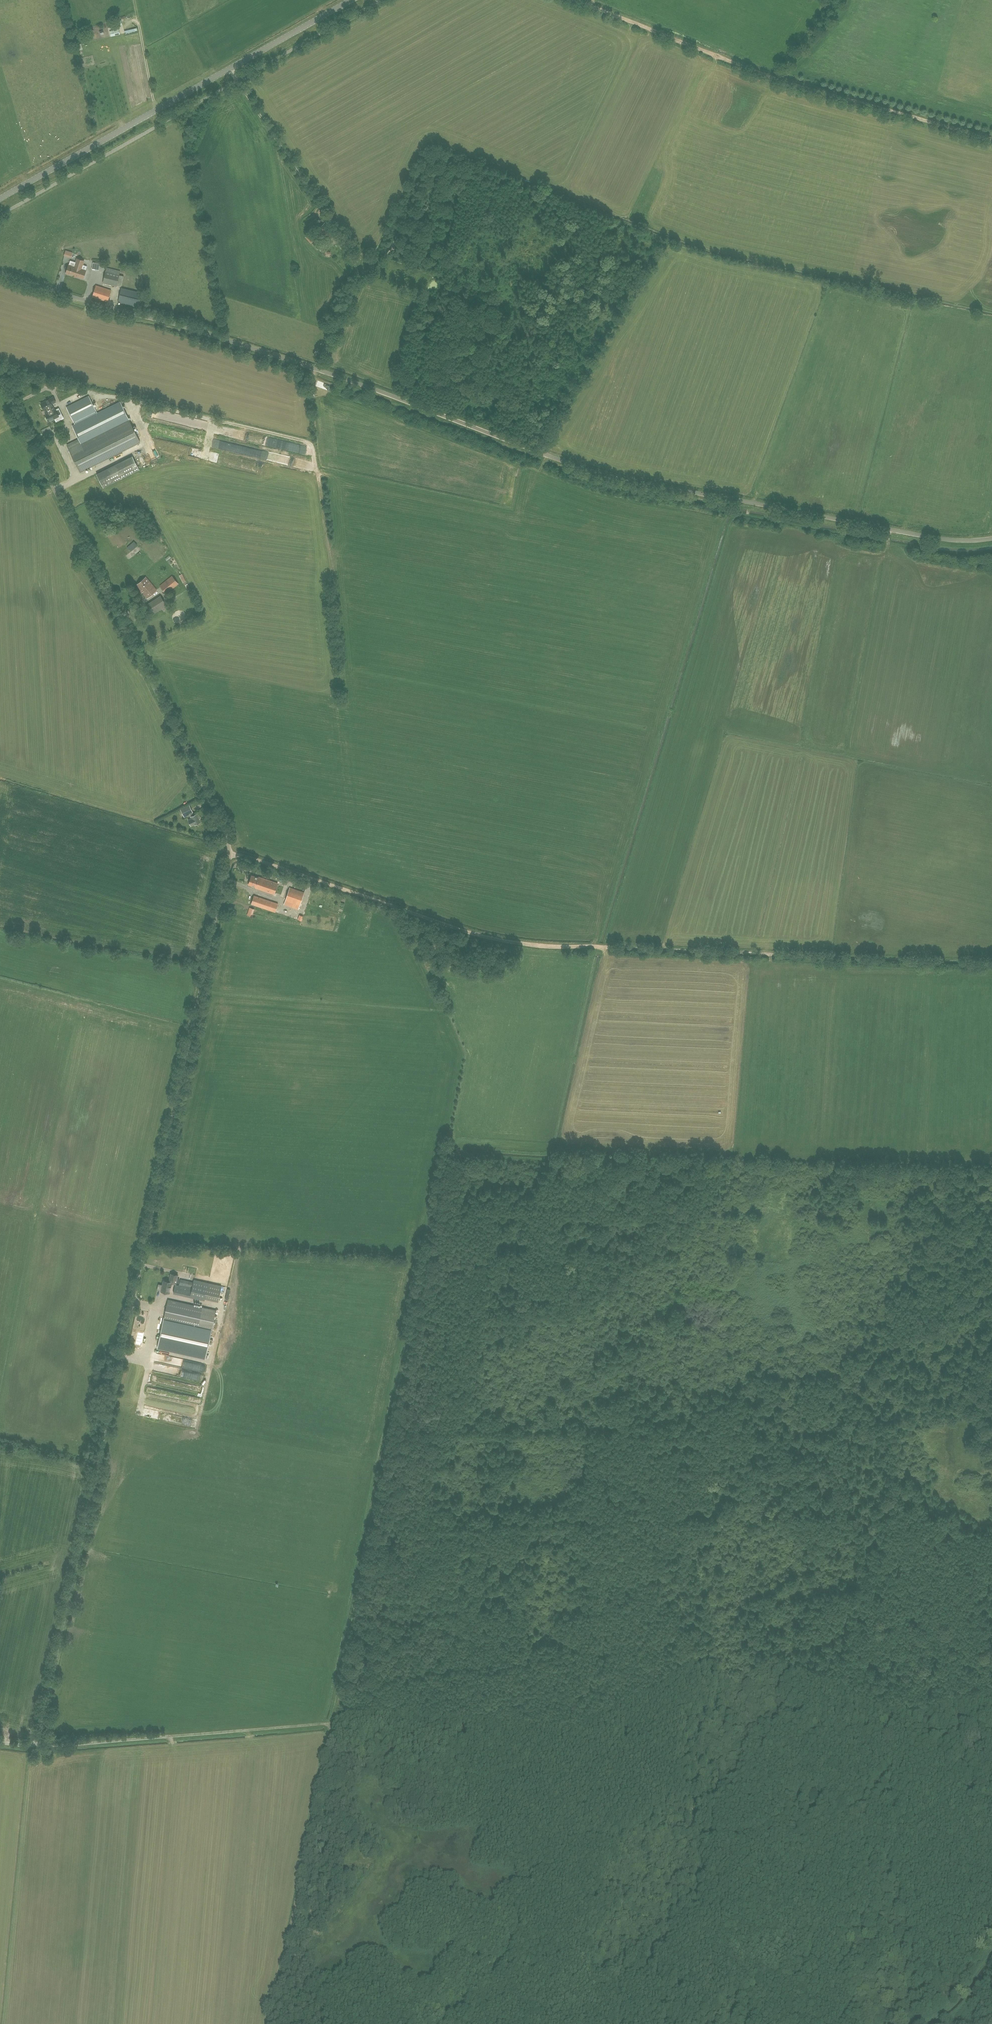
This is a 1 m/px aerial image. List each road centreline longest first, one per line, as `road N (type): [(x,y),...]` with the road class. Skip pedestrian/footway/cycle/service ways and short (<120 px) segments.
road 1 (unclassified): [(0,1743),(37,1746),(229,854),(224,826),(0,381)]
road 2 (unclassified): [(991,538),(941,539),(614,478),(316,369),(0,273)]
road 3 (track): [(575,0),(791,83),(991,140)]
road 4 (tertiary): [(352,0),(0,199)]
road 5 (track): [(991,961),(596,947)]
road 6 (track): [(596,947),(479,934),(229,854)]
road 7 (track): [(37,1746),(331,1725)]

